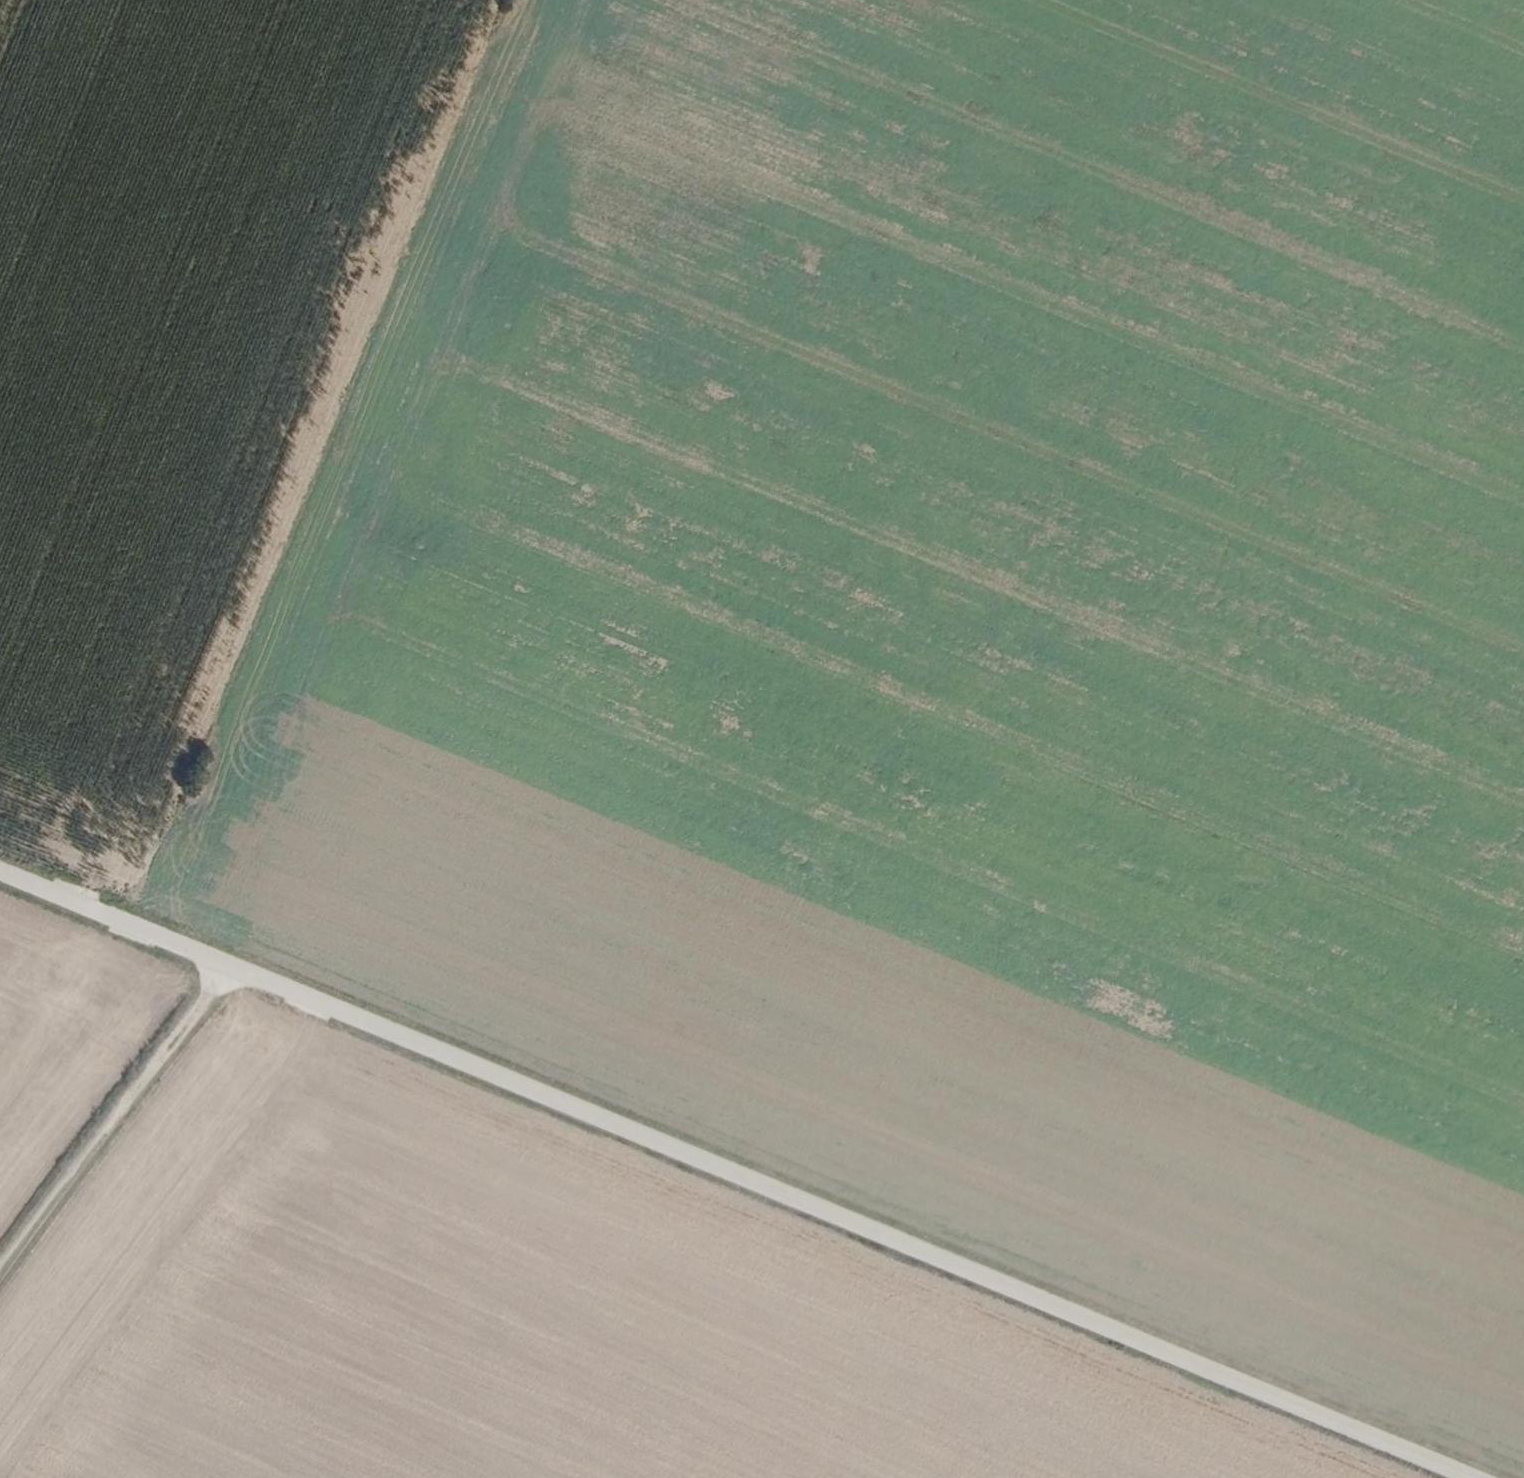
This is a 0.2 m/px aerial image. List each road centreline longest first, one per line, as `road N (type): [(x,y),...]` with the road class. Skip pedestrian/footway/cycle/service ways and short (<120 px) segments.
road 1 (track): [(0,873),(1467,1477)]
road 2 (track): [(0,1270),(229,967)]

